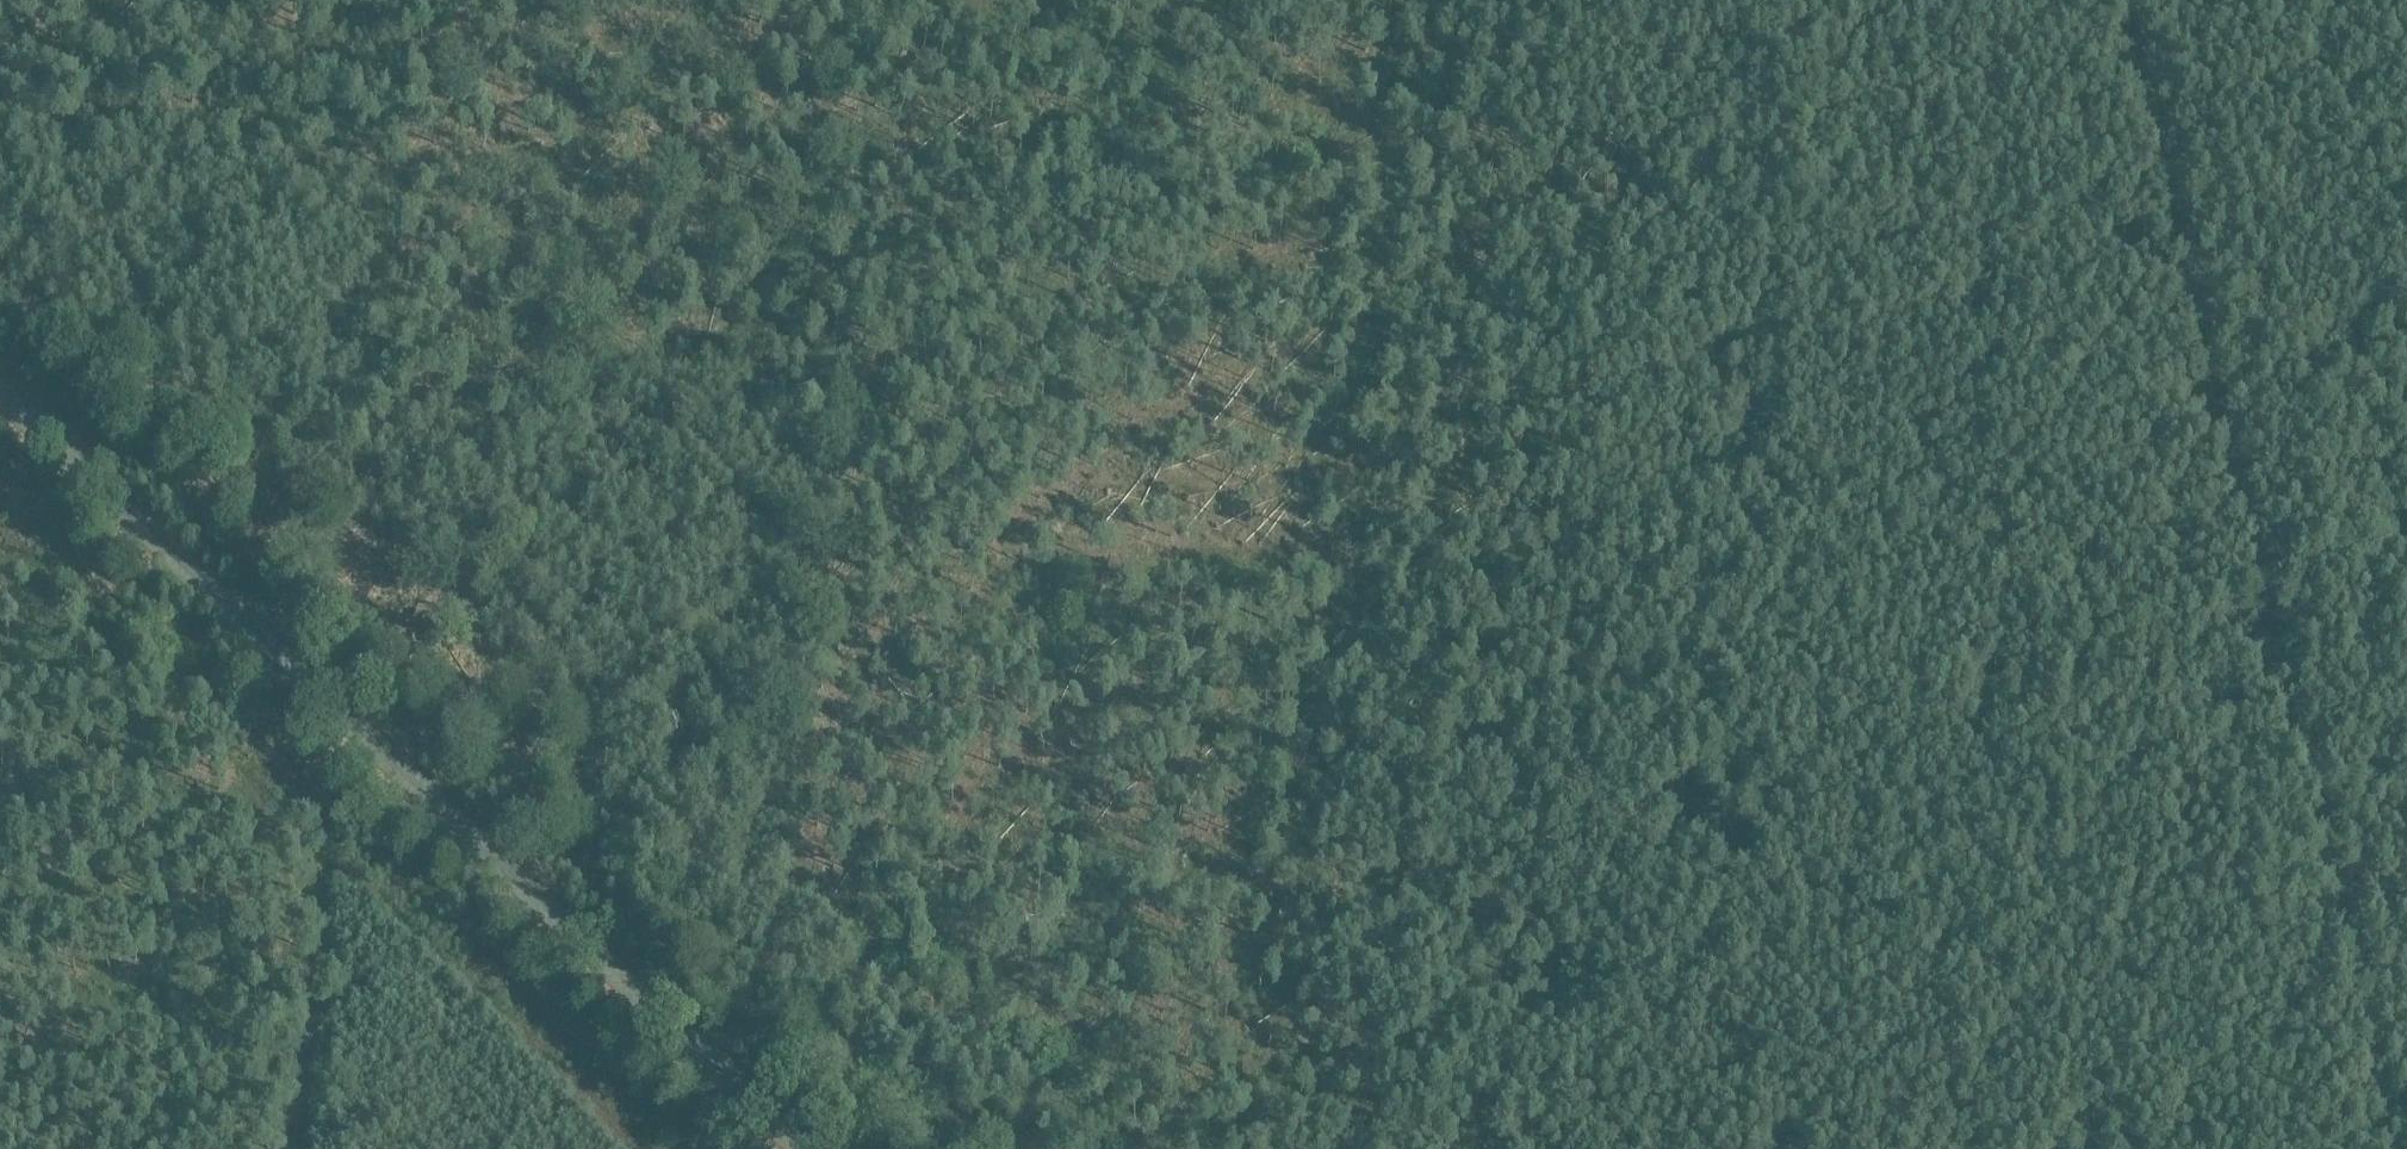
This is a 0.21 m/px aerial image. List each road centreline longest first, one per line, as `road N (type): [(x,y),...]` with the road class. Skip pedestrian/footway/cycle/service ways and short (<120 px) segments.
road 1 (track): [(2117,0),(2405,1148)]
road 2 (tertiary): [(799,1148),(0,399)]

